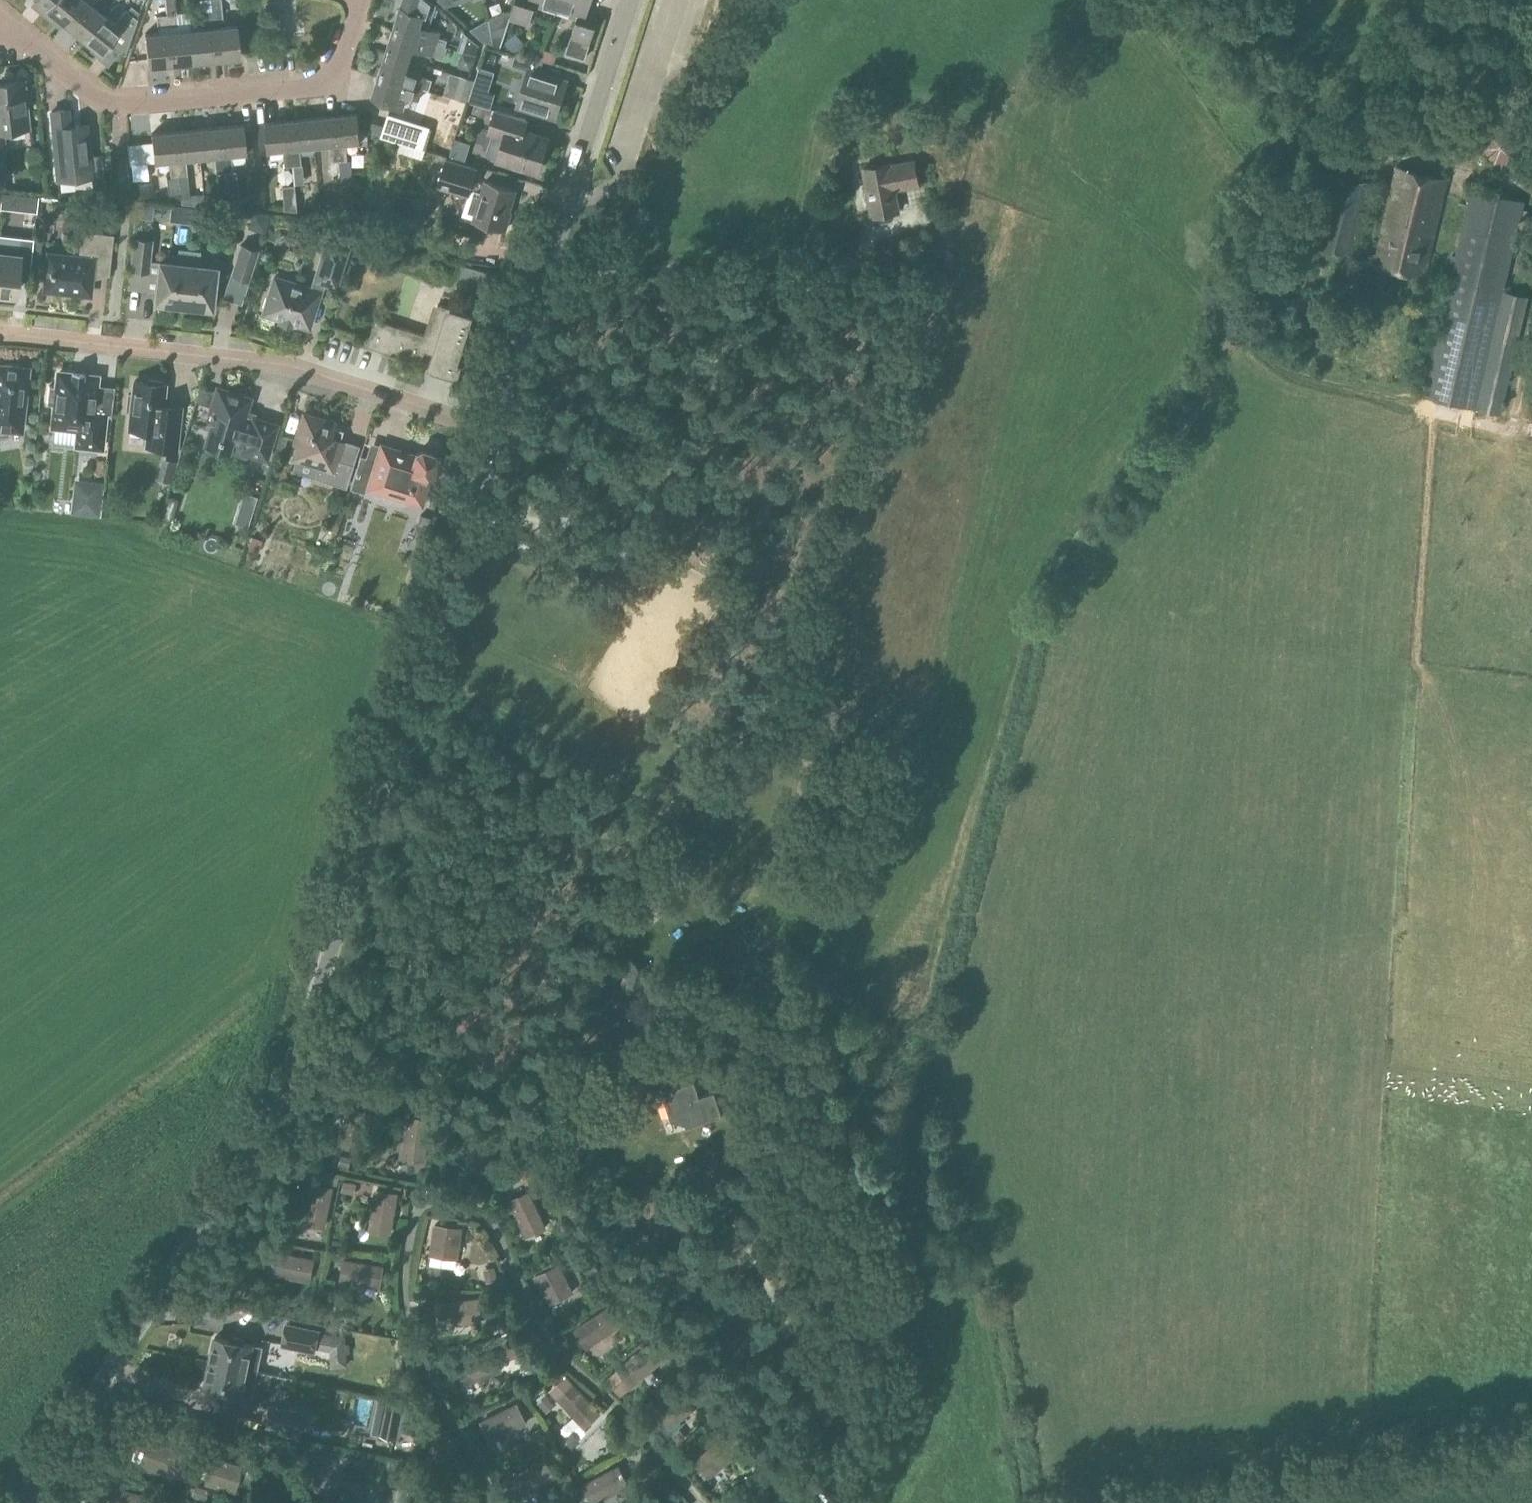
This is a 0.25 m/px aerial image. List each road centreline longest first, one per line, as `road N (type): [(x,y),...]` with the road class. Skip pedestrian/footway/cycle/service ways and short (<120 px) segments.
road 1 (unclassified): [(27,1502),(225,1208),(282,1105),(320,1016),(497,434)]
road 2 (residential): [(497,434),(271,359),(0,332)]
road 3 (residential): [(497,434),(629,0)]
road 4 (residential): [(0,19),(118,102),(316,82),(333,72),(364,0)]

